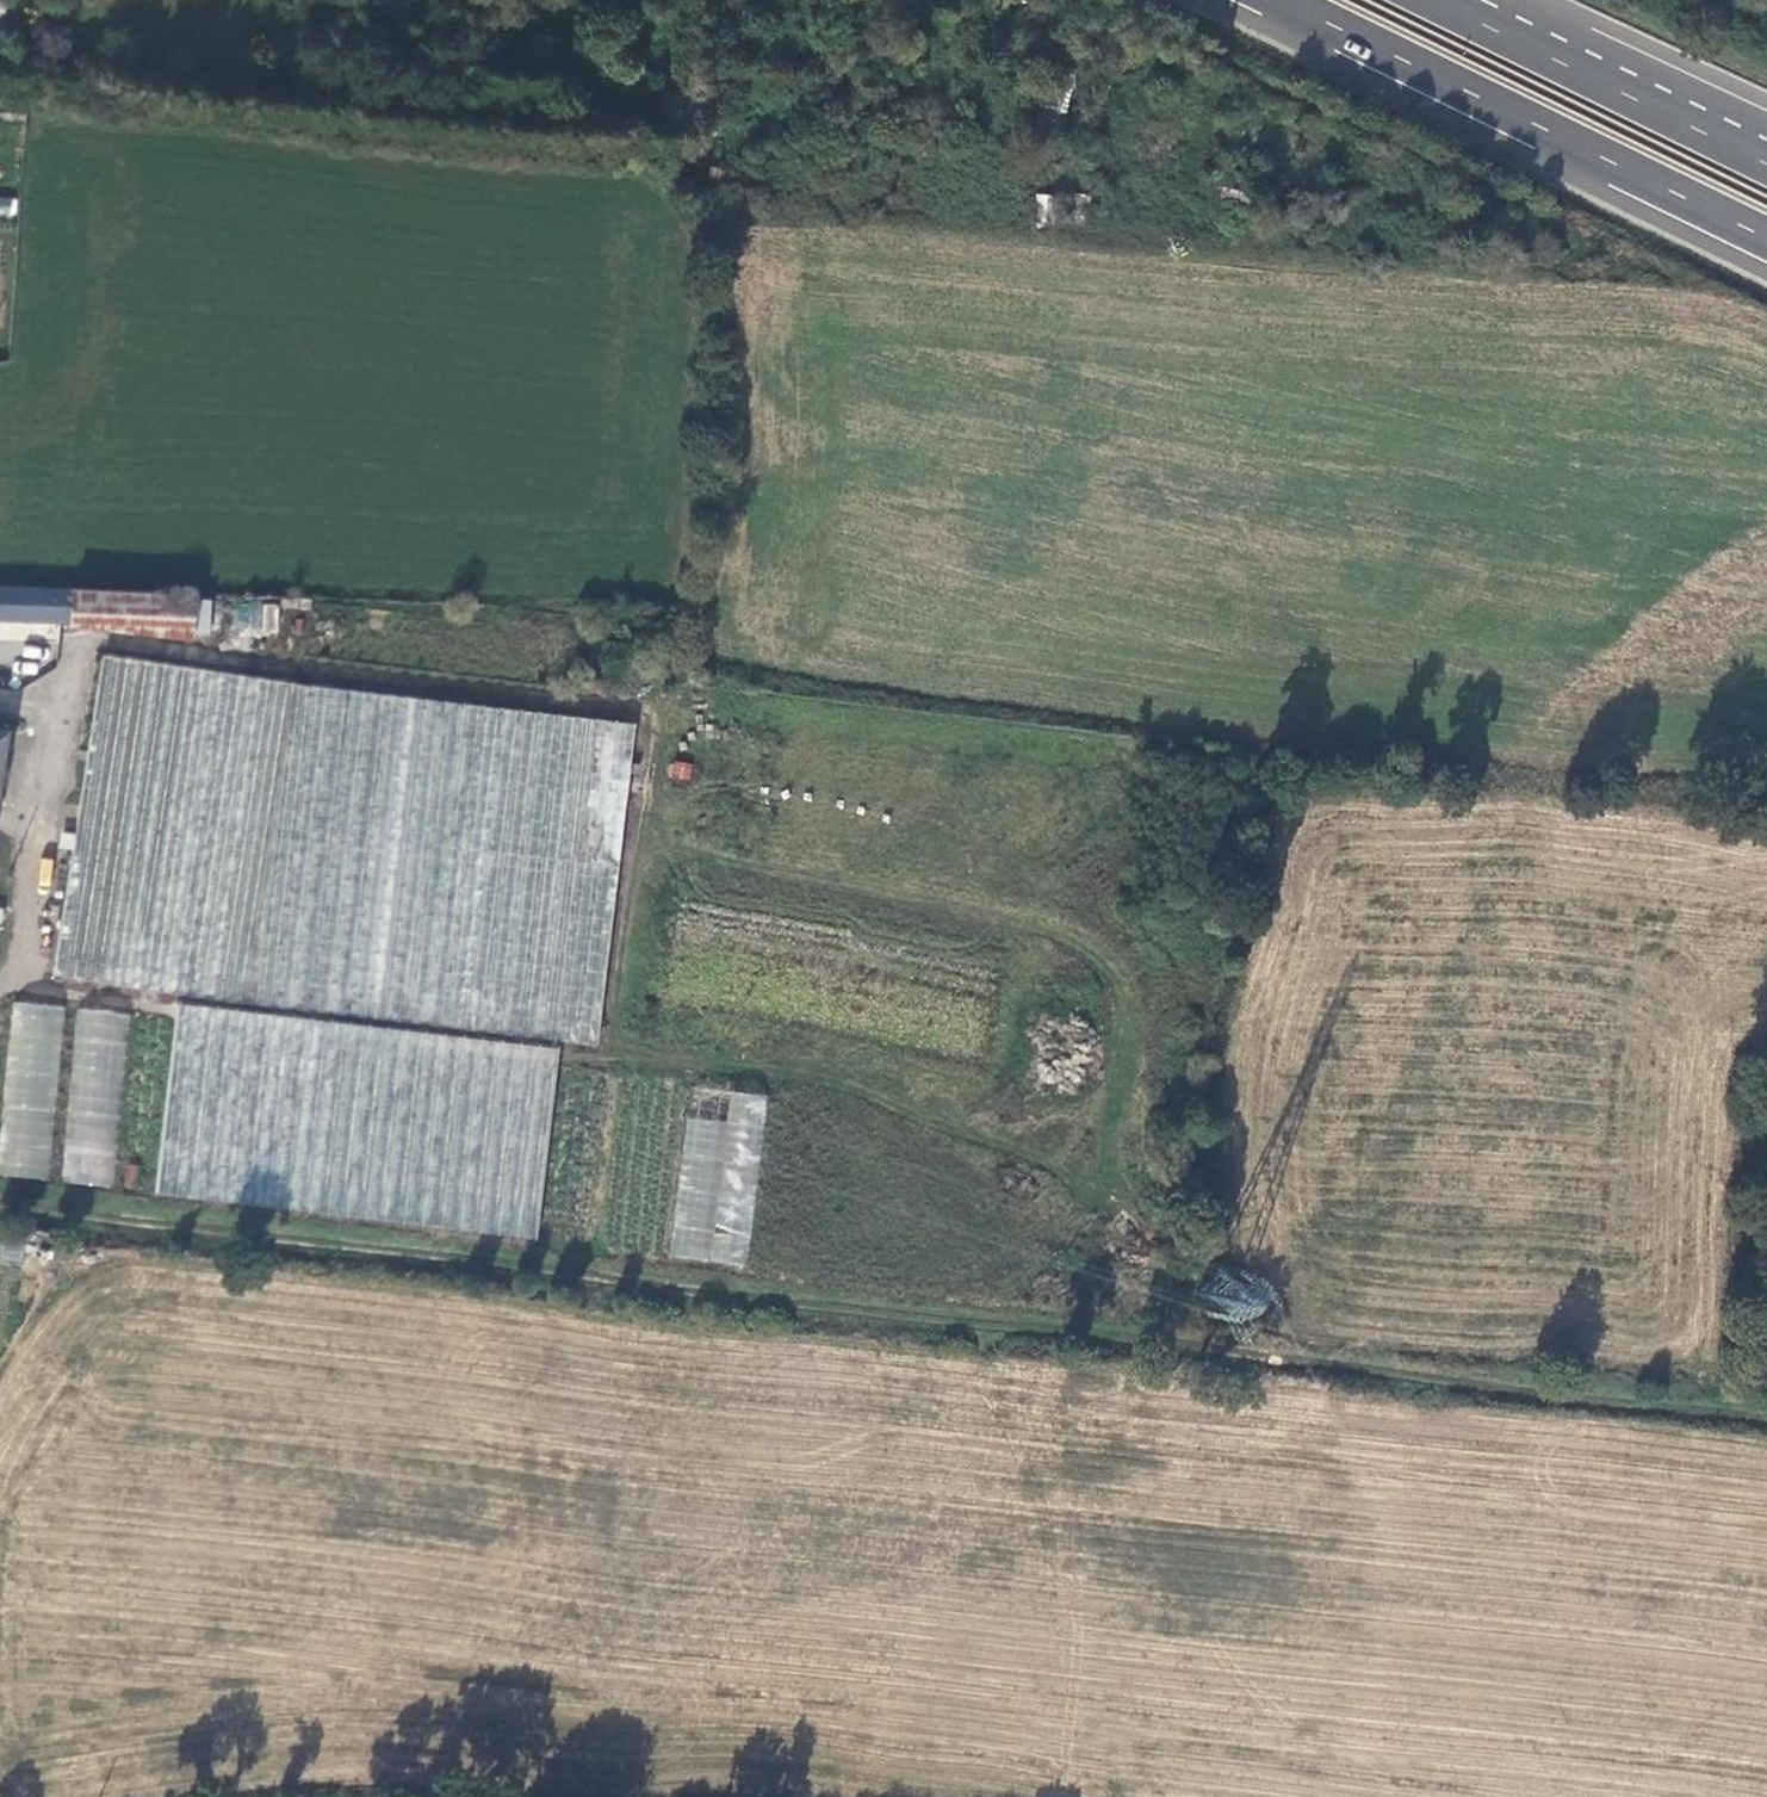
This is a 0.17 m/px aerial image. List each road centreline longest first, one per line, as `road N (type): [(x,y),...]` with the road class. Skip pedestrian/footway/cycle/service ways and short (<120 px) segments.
road 1 (track): [(1766,1418),(182,1235),(0,1203)]
road 2 (trunk): [(1278,0),(1766,241)]
road 3 (track): [(1092,0),(1502,203)]
road 4 (trunk): [(1766,164),(1434,0)]

